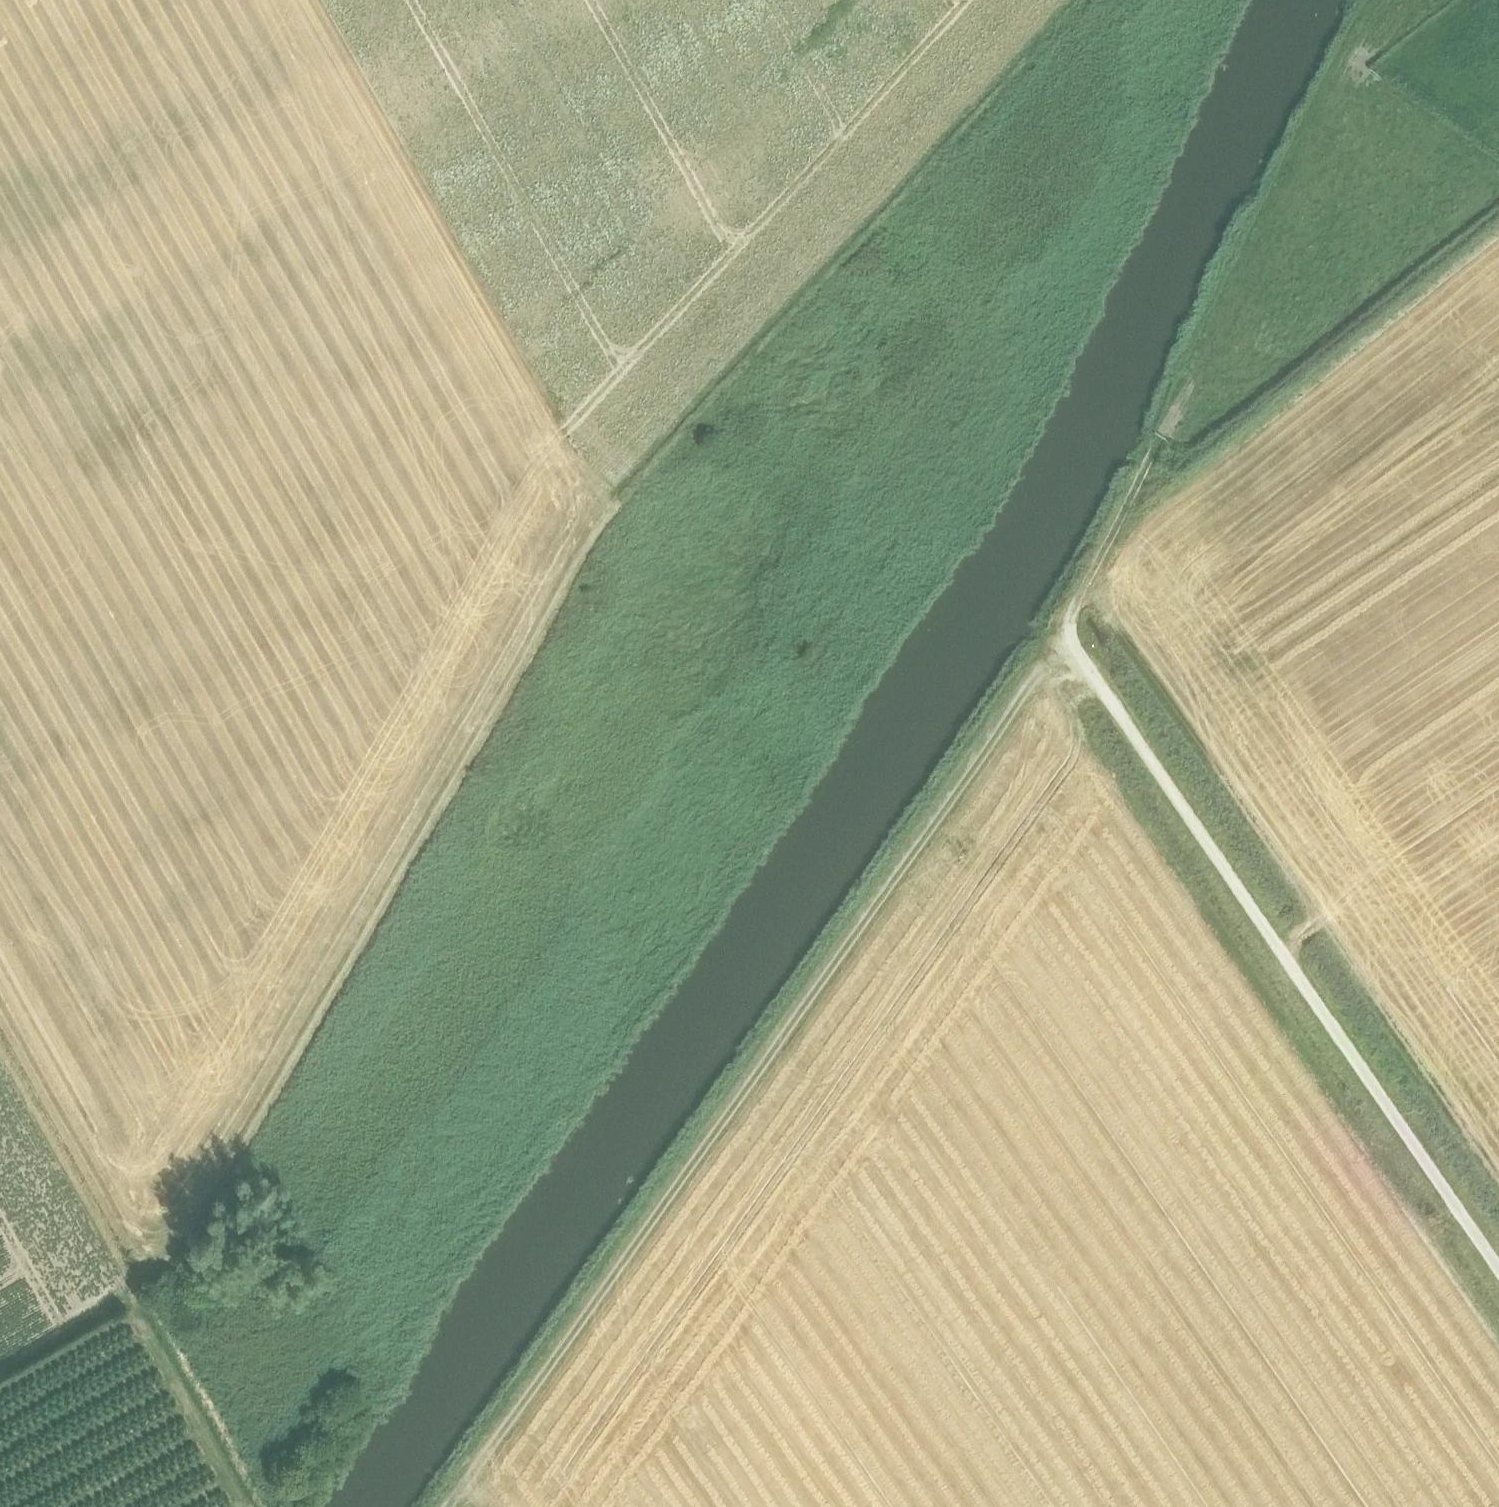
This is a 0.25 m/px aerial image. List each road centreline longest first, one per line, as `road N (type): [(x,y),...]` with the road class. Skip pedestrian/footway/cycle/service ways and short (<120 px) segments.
road 1 (unclassified): [(1498,1269),(1073,647)]

